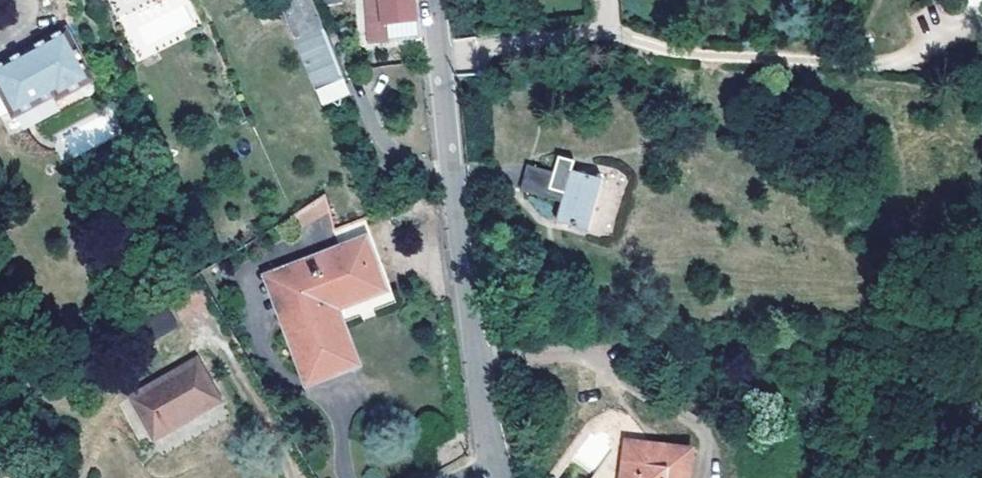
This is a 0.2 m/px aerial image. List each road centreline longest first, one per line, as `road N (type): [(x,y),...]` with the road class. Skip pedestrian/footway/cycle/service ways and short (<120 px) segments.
road 1 (tertiary): [(498,466),(466,286),(434,0)]

